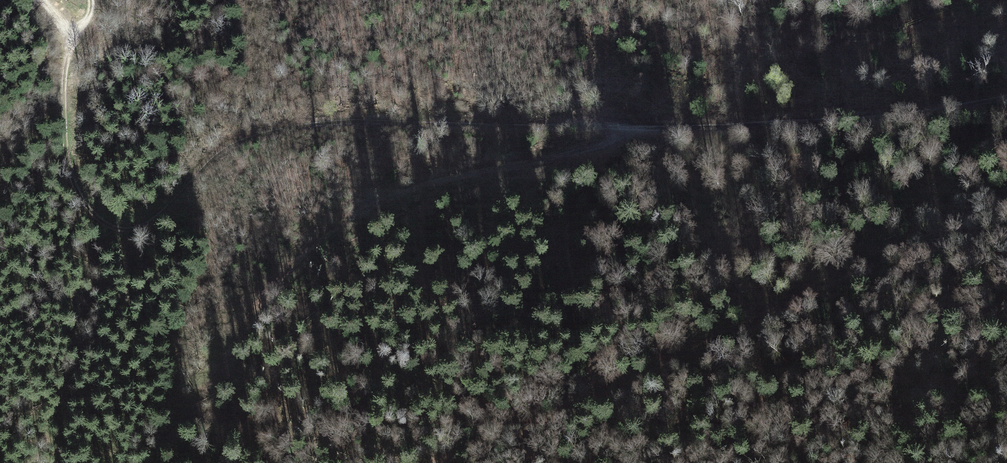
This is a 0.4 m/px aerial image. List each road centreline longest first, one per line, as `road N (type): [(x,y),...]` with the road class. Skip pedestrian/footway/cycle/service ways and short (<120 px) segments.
road 1 (track): [(77,37),(65,76),(69,174),(84,206),(105,225),(134,234),(158,222),(224,151),(310,124),(670,127),(858,114),(1006,87)]
road 2 (track): [(171,462),(197,411),(296,275),(365,212)]
road 3 (track): [(631,127),(599,149),(433,183),(365,212)]

